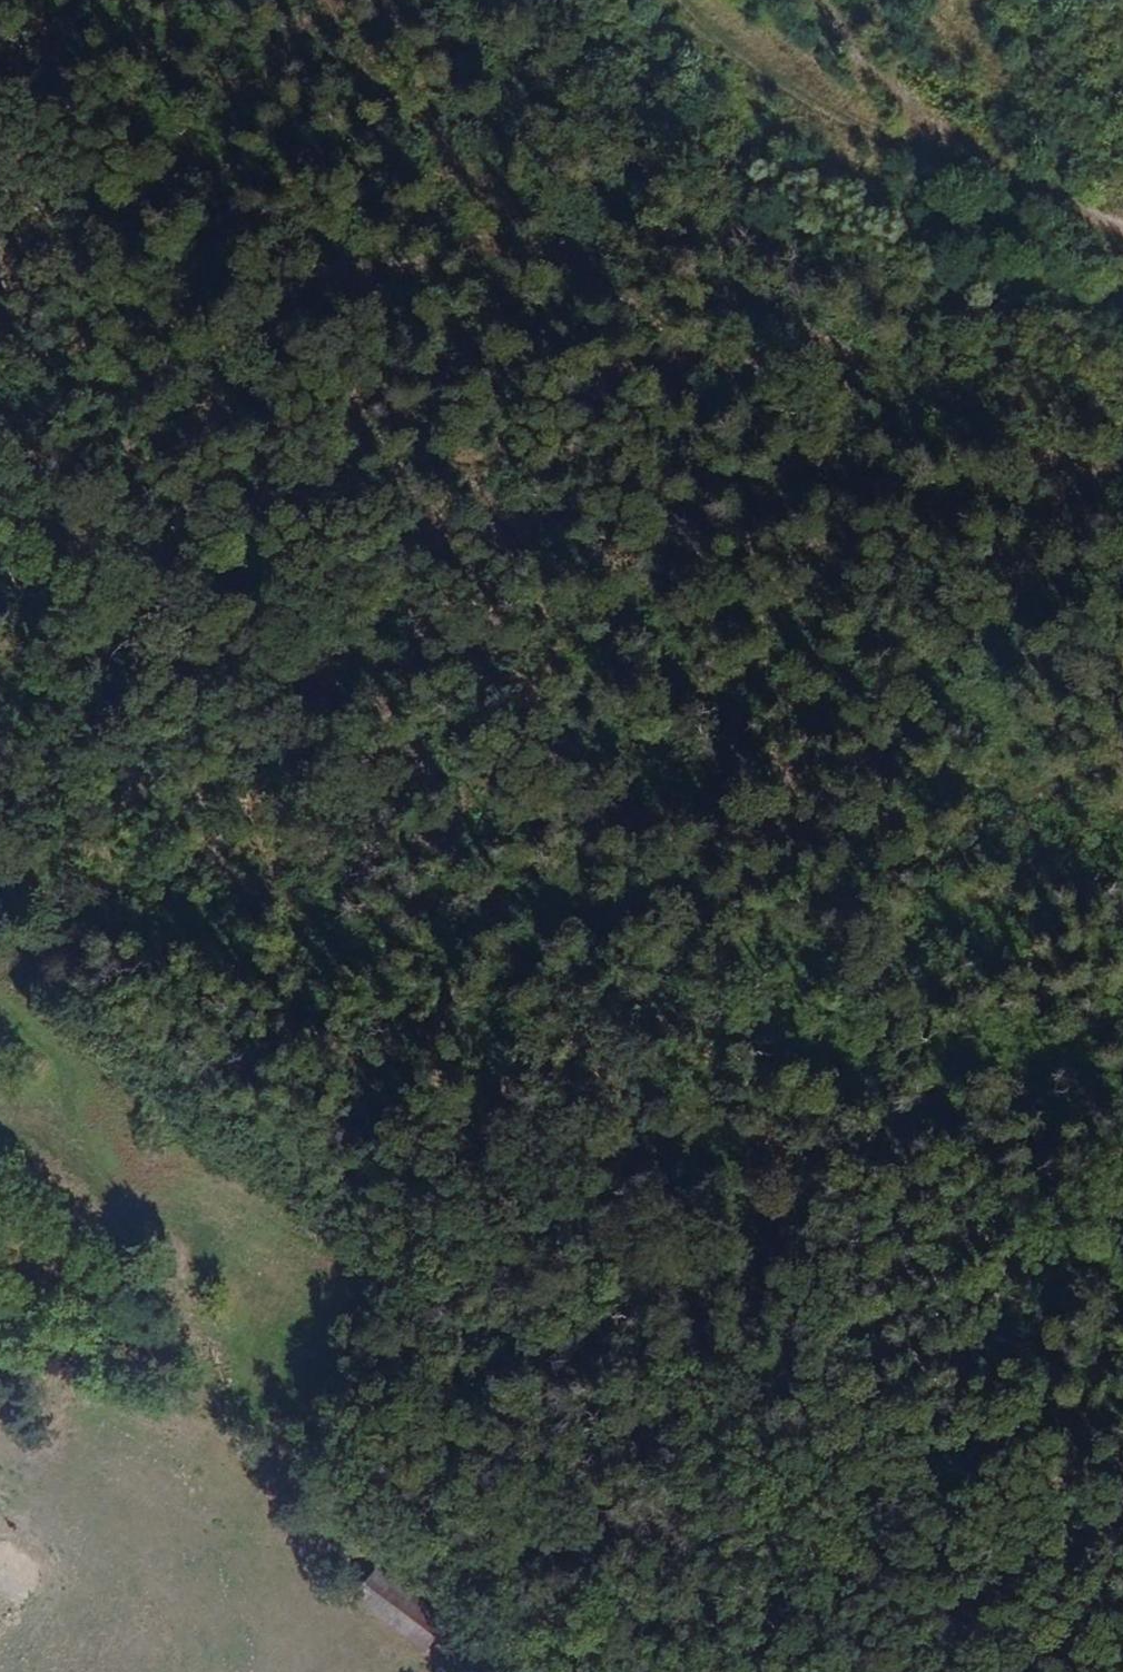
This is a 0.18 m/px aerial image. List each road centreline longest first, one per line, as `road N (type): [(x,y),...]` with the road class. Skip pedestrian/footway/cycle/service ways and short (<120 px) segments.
road 1 (track): [(376,1466),(0,1325)]
road 2 (track): [(1122,234),(930,142),(812,0)]

